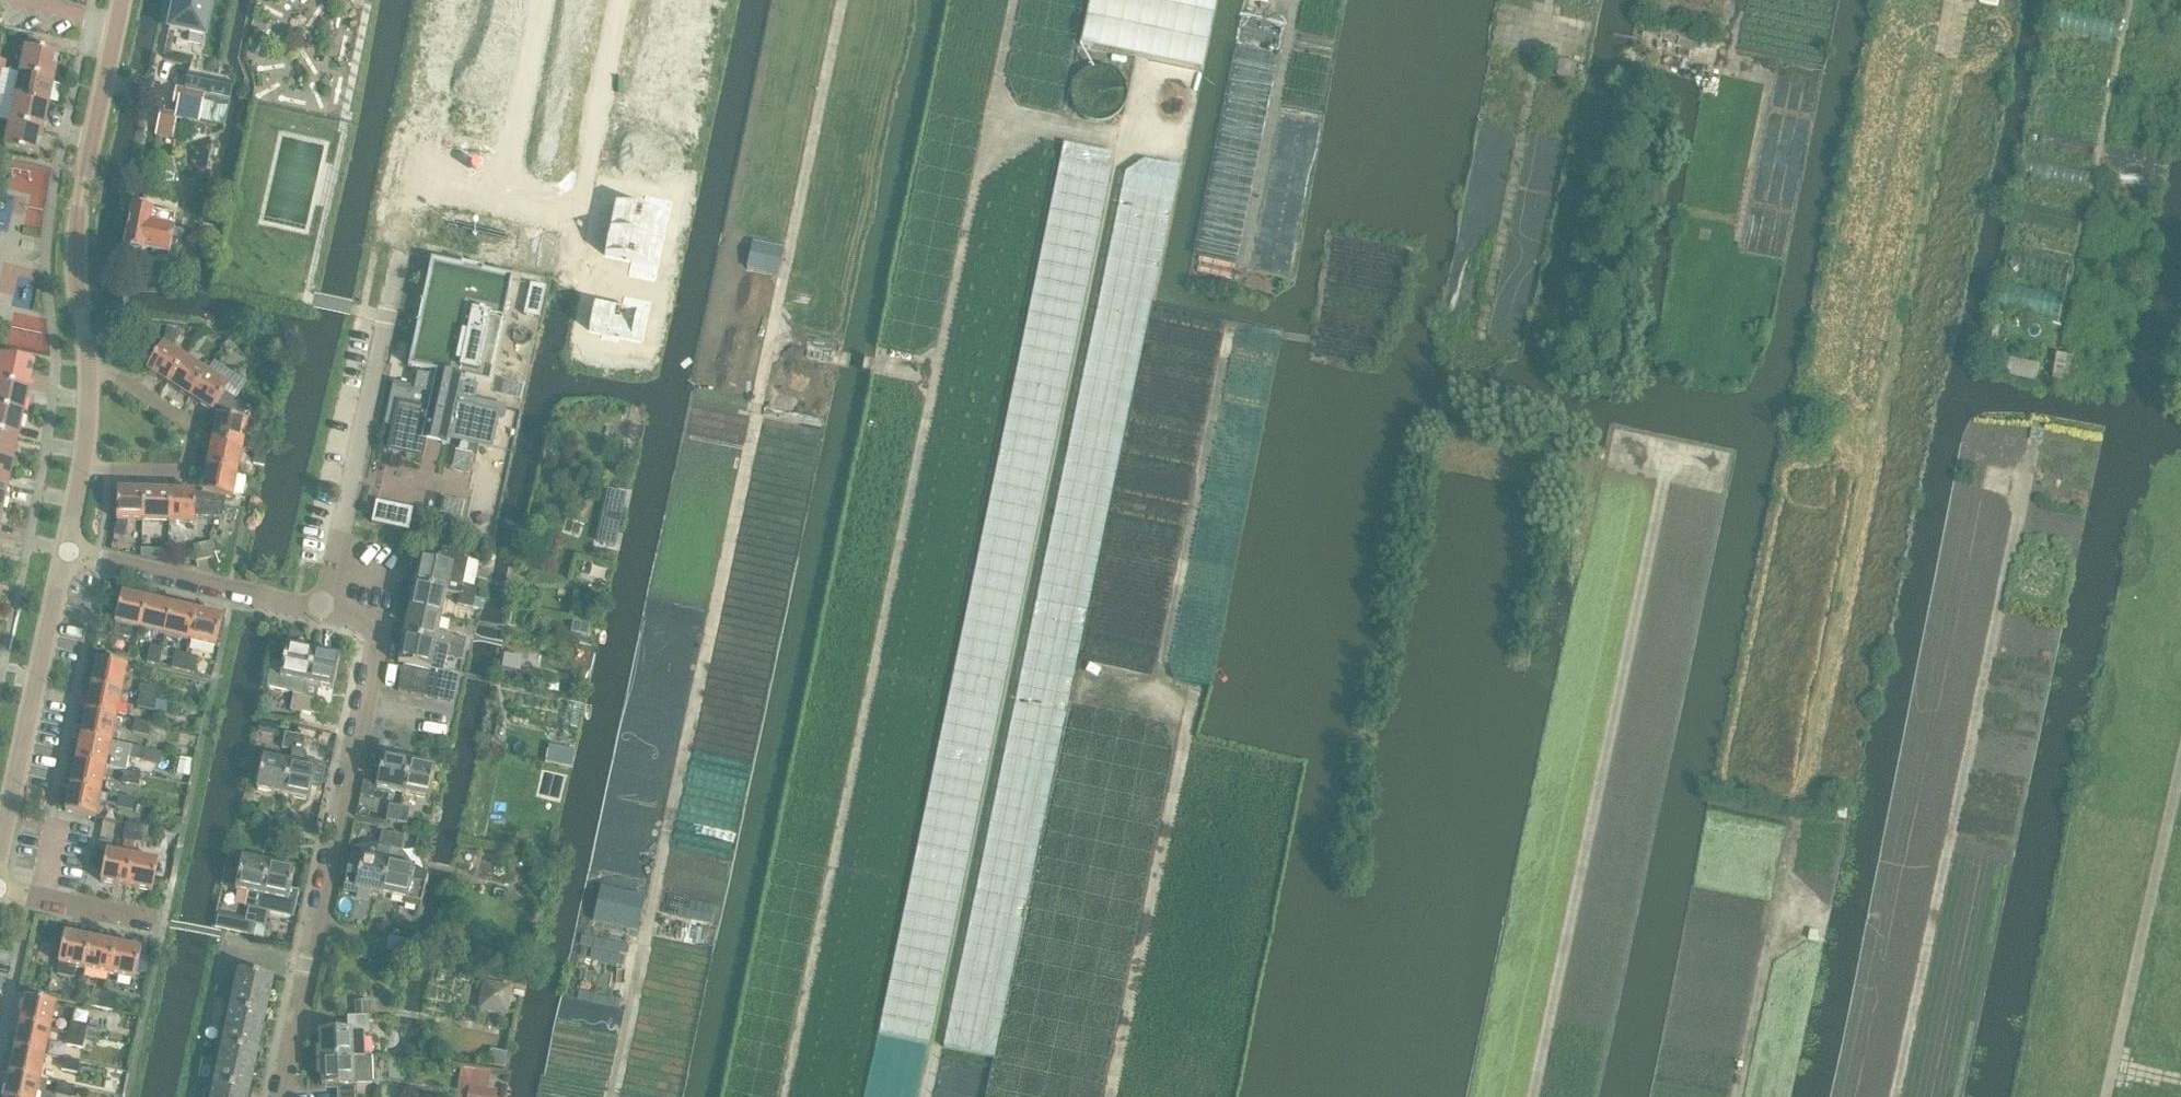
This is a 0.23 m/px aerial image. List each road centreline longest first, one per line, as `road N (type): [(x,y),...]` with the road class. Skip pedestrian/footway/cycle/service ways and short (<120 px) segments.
road 1 (residential): [(323,609),(406,196),(418,188),(484,188),(510,171),(549,0)]
road 2 (tertiary): [(65,556),(94,397),(77,278),(81,185),(122,0)]
road 3 (residential): [(284,1096),(385,625),(323,609)]
road 4 (tertiary): [(0,863),(65,556)]
road 5 (residential): [(323,609),(65,556)]
road 6 (residential): [(0,889),(156,923)]

